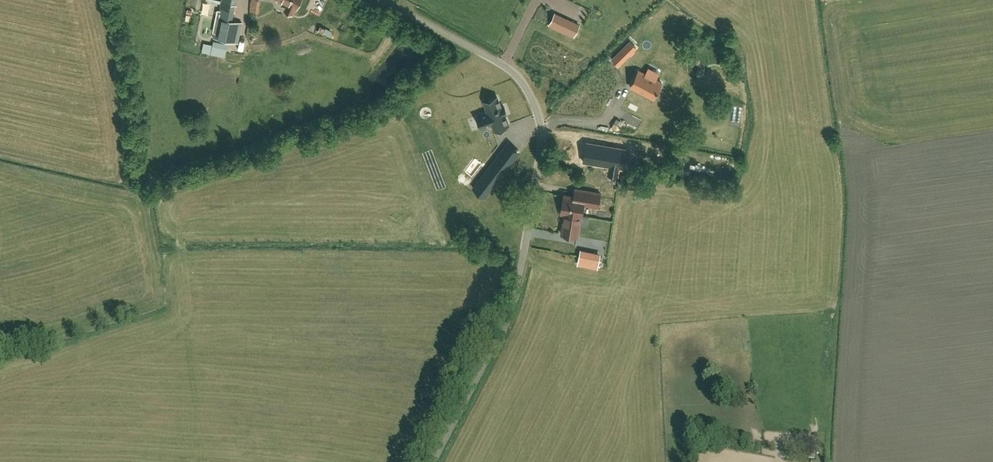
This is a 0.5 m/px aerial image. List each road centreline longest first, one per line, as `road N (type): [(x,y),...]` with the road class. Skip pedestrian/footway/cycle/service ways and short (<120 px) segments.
road 1 (unclassified): [(433,461),(520,296),(547,113),(520,66),(398,0)]

